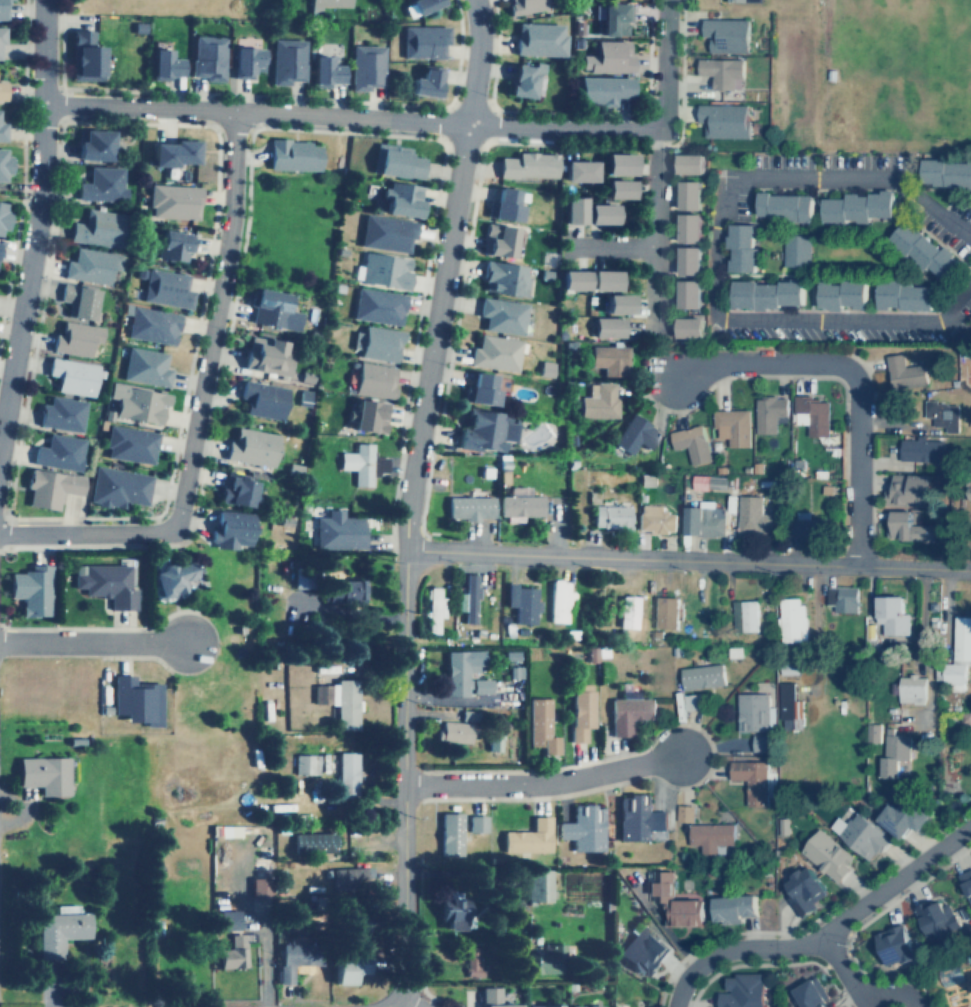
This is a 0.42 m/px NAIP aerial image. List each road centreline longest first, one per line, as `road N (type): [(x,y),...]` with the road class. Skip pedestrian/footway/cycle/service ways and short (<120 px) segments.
road 1 (residential): [(394,1003),(404,975),(406,550),(970,569)]
road 2 (residential): [(45,102),(657,130)]
road 3 (residential): [(0,535),(174,531),(237,211),(240,111)]
road 4 (residential): [(476,0),(469,124),(406,550)]
road 5 (residential): [(0,447),(42,195),(46,0)]
road 6 (residential): [(676,378),(697,363),(830,363),(851,372),(859,393),(859,565)]
road 7 (residential): [(674,1006),(680,989),(717,953),(822,942),(970,835)]
road 8 (residential): [(404,784),(538,784),(678,757)]
road 9 (residential): [(0,641),(182,642)]
road 10 (residential): [(657,130),(664,0)]

